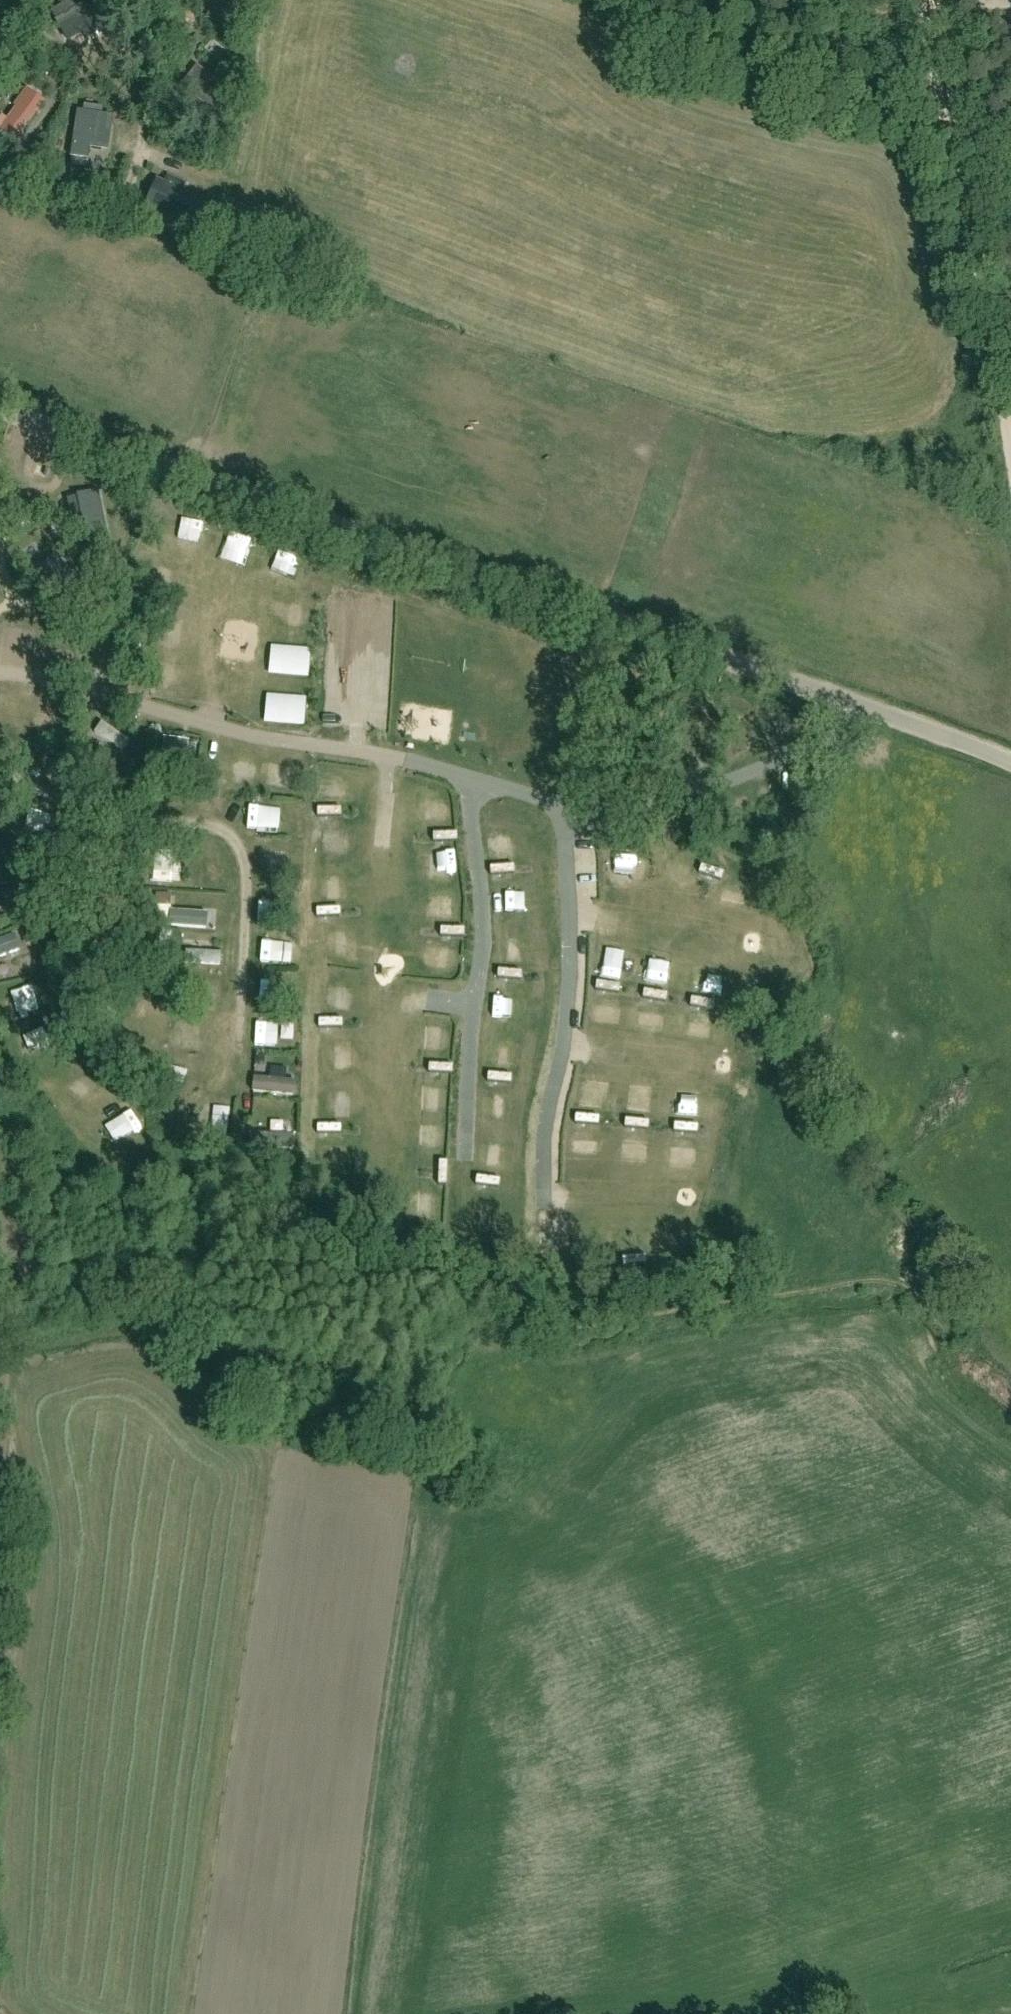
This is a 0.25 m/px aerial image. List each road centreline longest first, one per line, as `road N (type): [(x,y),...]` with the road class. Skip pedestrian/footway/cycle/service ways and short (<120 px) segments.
road 1 (unclassified): [(1010,765),(0,410)]
road 2 (track): [(921,7),(1010,448)]

